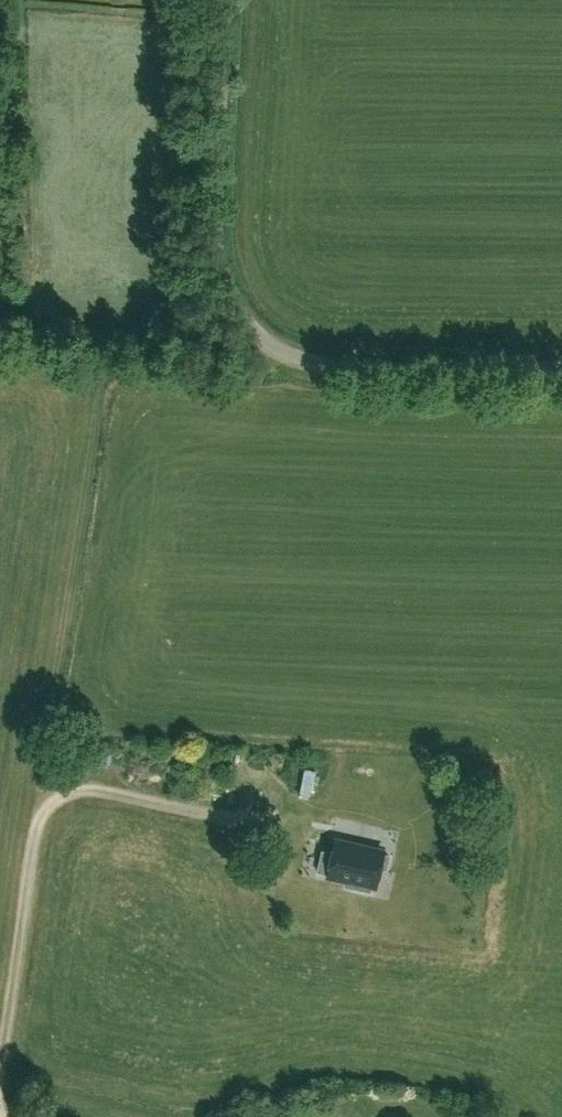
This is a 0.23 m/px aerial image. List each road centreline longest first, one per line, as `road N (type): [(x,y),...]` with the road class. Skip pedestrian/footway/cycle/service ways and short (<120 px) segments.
road 1 (unclassified): [(561,369),(330,368),(288,355),(242,320),(216,270),(225,0)]
road 2 (track): [(56,794),(52,720),(105,374),(250,375),(288,355)]
road 3 (track): [(56,794),(35,836),(0,1077)]
road 4 (track): [(300,831),(105,789),(56,794)]

